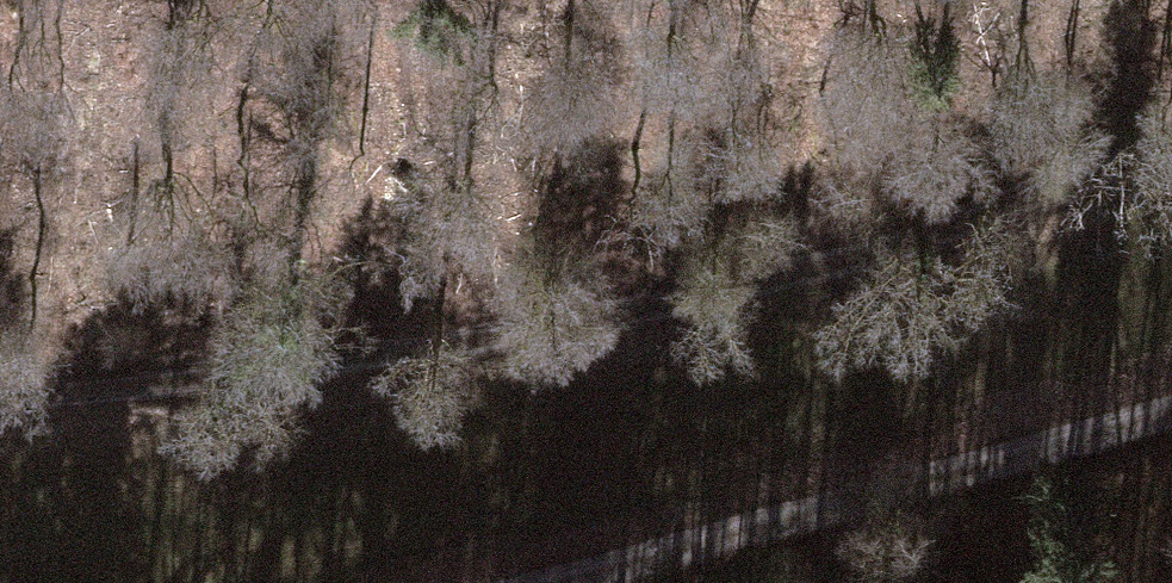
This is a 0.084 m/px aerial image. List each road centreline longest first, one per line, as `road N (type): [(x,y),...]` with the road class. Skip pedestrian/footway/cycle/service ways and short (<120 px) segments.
road 1 (track): [(1171,145),(910,246),(486,340),(0,406)]
road 2 (track): [(1171,413),(542,582)]

